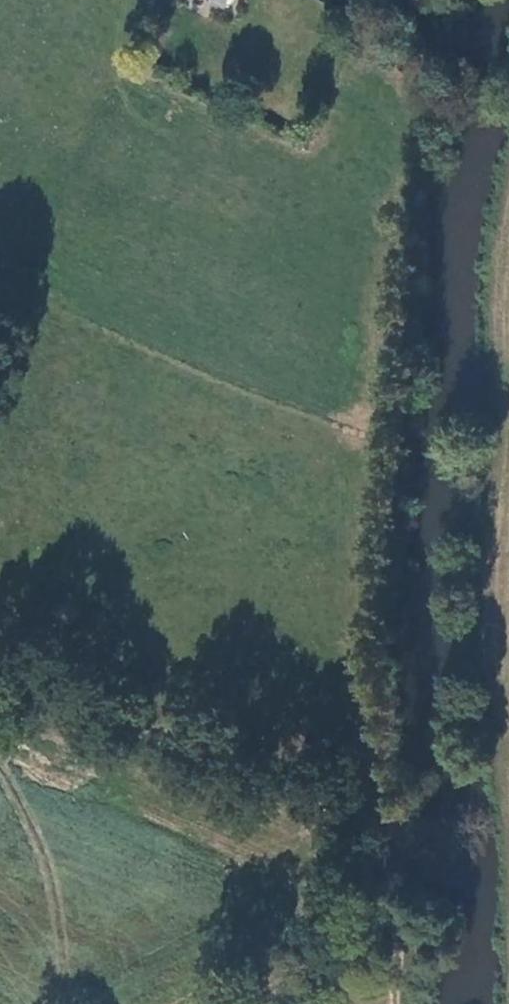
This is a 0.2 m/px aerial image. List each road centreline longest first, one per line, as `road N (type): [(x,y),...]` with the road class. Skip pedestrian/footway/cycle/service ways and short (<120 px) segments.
road 1 (track): [(399,960),(396,829),(0,670)]

